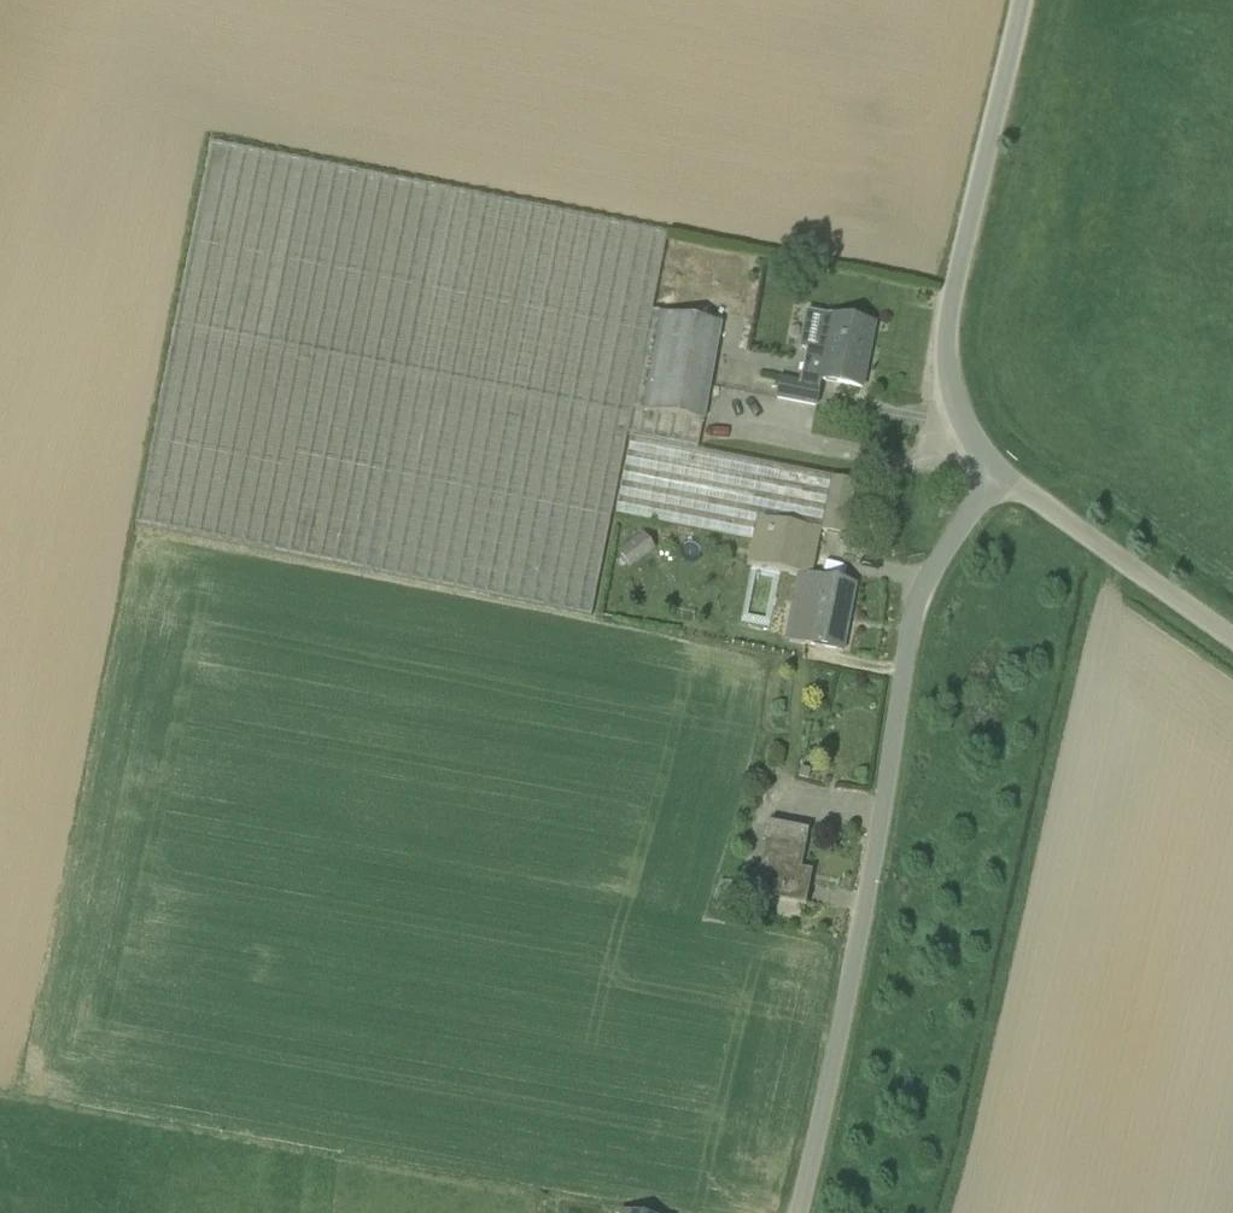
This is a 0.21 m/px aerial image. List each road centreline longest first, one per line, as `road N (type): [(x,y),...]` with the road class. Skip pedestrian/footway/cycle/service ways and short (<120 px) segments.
road 1 (unclassified): [(799,1212),(862,951),(909,634),(921,589),(1000,473)]
road 2 (unclassified): [(1000,473),(970,429),(948,334),(1020,0)]
road 3 (unclassified): [(1232,638),(1000,473)]

